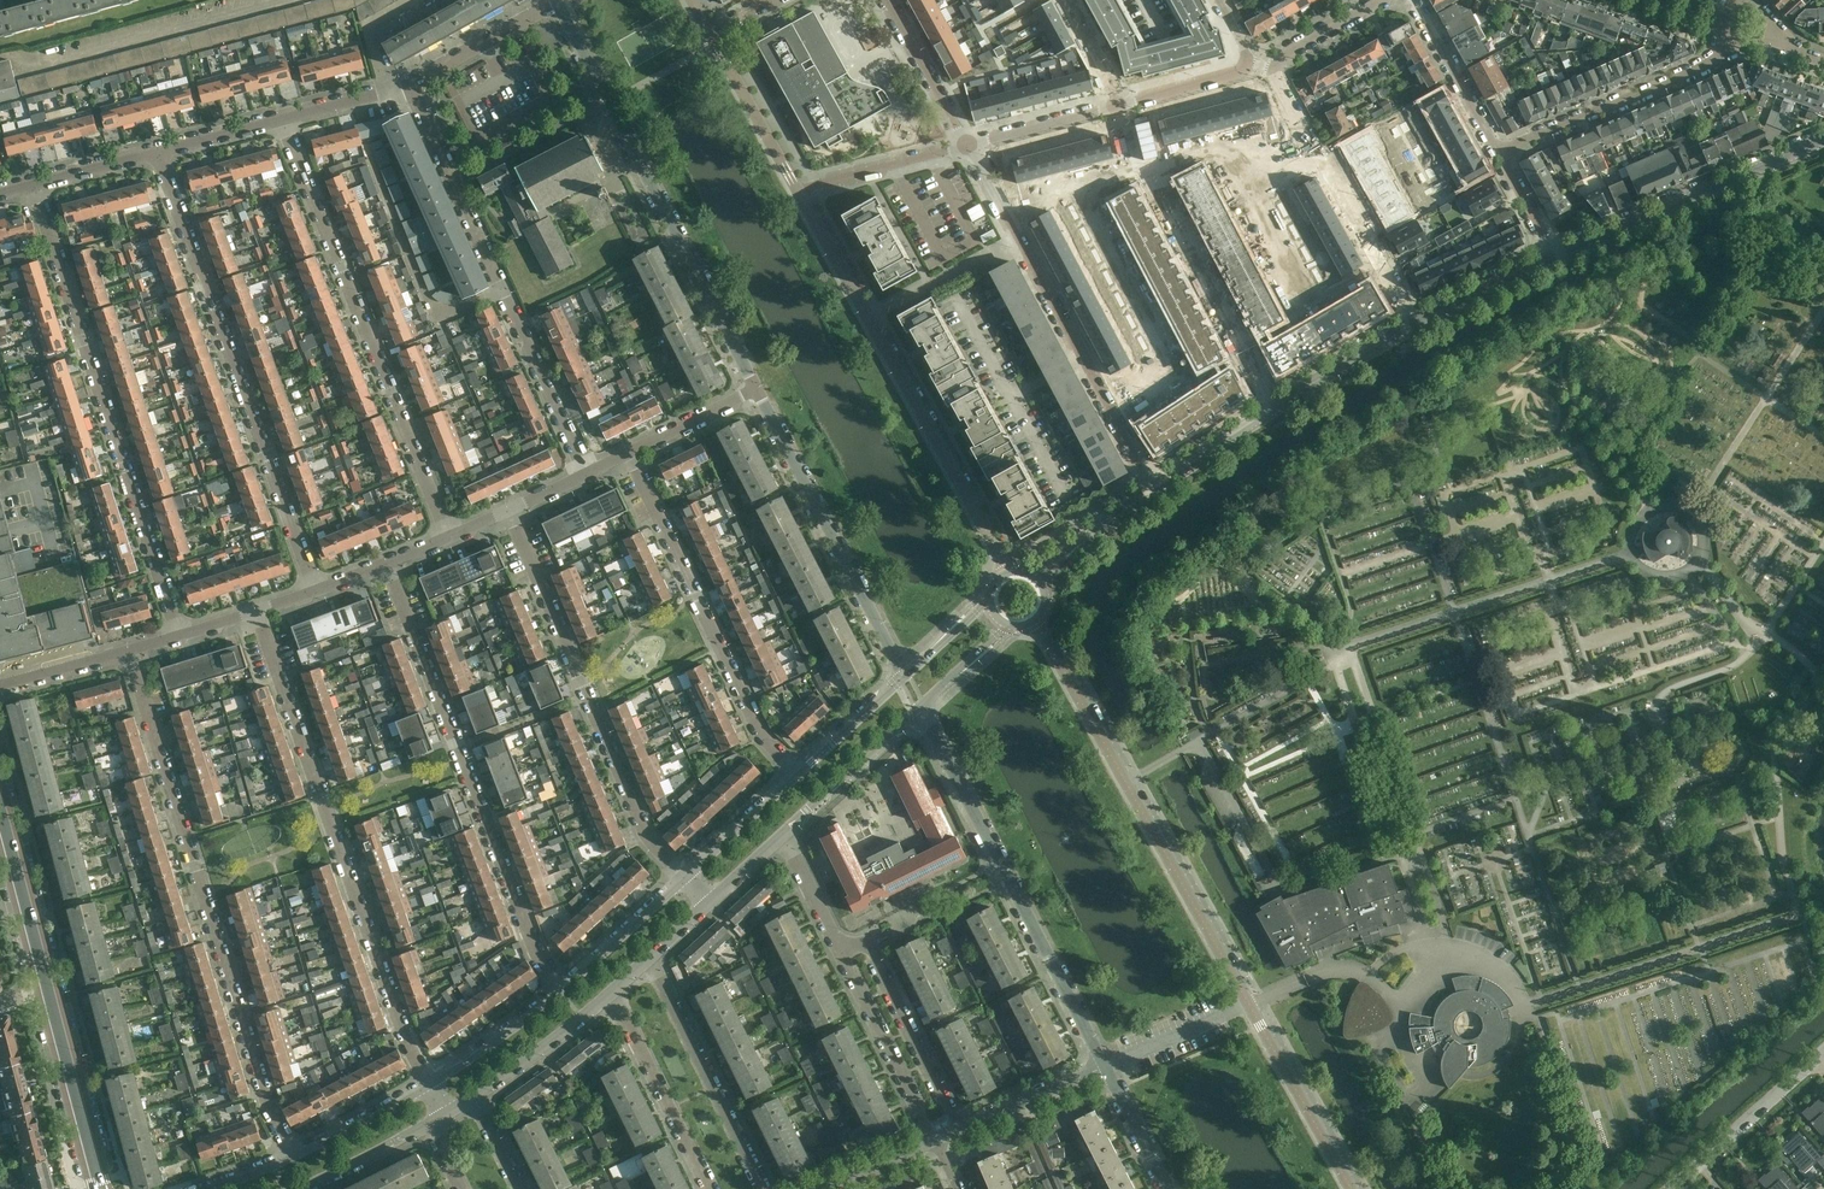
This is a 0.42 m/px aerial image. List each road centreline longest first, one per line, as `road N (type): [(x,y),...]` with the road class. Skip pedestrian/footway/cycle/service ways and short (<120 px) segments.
road 1 (residential): [(293,1155),(267,1104),(127,653)]
road 2 (residential): [(427,1080),(257,612)]
road 3 (residential): [(178,636),(34,186)]
road 4 (residential): [(315,591),(161,156)]
road 5 (residential): [(563,984),(538,950),(388,565)]
road 6 (residential): [(453,537),(283,121)]
road 7 (residential): [(1249,1004),(1036,620)]
road 8 (residential): [(1008,572),(799,191)]
road 9 (tertiary): [(557,2),(754,389)]
road 10 (residential): [(681,876),(648,837),(509,513)]
road 11 (tertiary): [(920,709),(1105,1066)]
road 12 (tertiary): [(101,1188),(0,808)]
road 13 (residential): [(967,145),(1156,487)]
road 14 (residential): [(630,453),(764,737),(798,773)]
road 15 (tertiary): [(754,389),(905,677)]
road 16 (residential): [(967,145),(988,148),(1269,66)]
road 17 (tertiary): [(1156,487),(1412,325)]
road 18 (residential): [(1412,325),(1269,66)]
road 19 (tertiary): [(1554,257),(1823,141)]
road 20 (residential): [(1499,153),(1711,63),(1734,37)]
road 21 (residential): [(769,1188),(650,958)]
road 22 (residential): [(963,1129),(872,941),(840,955)]
road 23 (residential): [(409,84),(503,290)]
road 24 (residential): [(503,290),(435,322),(381,187)]
road 25 (residential): [(703,1188),(611,994)]
road 26 (residential): [(1249,1004),(1351,1188)]
road 27 (residential): [(932,1142),(840,955)]
road 28 (residential): [(503,290),(590,472)]
road 29 (residential): [(1675,1188),(1823,1053)]
road 30 (tertiary): [(786,834),(920,709)]
road 31 (residential): [(799,191),(713,35)]
road 32 (residential): [(1499,153),(1414,0)]
road 33 (residential): [(799,191),(967,145)]
road 34 (tertiary): [(476,1096),(611,994)]
road 35 (residential): [(409,84),(557,2)]
road 36 (tertiary): [(563,984),(427,1080)]
road 37 (residential): [(886,0),(967,145)]
road 38 (tertiary): [(681,876),(563,984)]
road 39 (tertiary): [(1412,325),(1554,257)]
road 40 (tertiary): [(798,773),(681,876)]
road 41 (residential): [(963,1129),(1105,1066)]
road 42 (tertiary): [(427,1080),(293,1155)]
road 43 (tertiary): [(1038,580),(1156,487)]
road 44 (tertiary): [(905,677),(798,773)]
road 45 (tertiary): [(302,1188),(428,1126)]
road 46 (residential): [(630,453),(754,389)]
road 47 (tertiary): [(1105,1066),(1168,1188)]
road 48 (residential): [(1269,66),(1386,0)]
road 49 (residential): [(840,955),(786,834)]
road 50 (residential): [(283,121),(409,84)]
road 51 (residential): [(0,686),(127,653)]
road 52 (residential): [(34,186),(161,156)]
road 53 (residential): [(161,156),(283,121)]
road 54 (residential): [(819,1188),(932,1142)]
road 55 (tertiary): [(920,709),(1007,625)]

